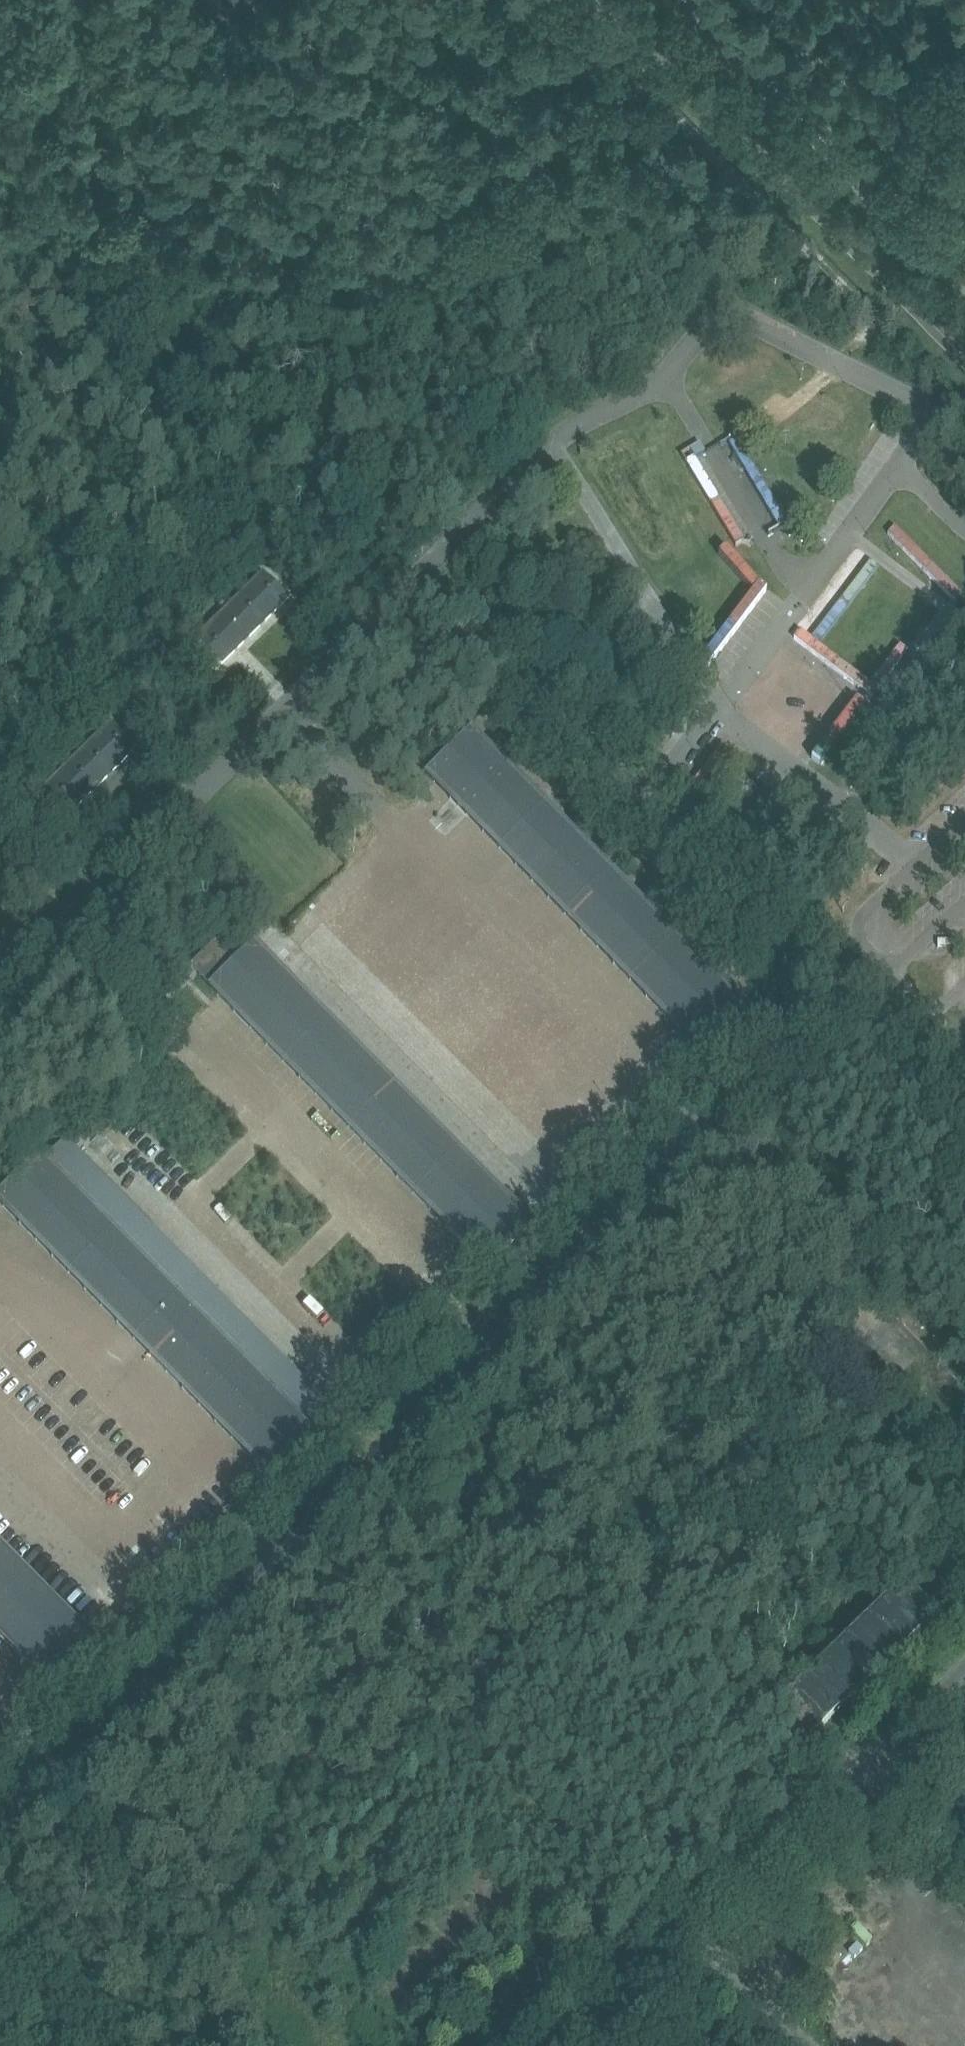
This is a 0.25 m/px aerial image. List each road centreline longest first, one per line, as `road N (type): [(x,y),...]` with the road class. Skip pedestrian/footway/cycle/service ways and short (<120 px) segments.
road 1 (track): [(0,172),(85,229),(223,357),(422,578)]
road 2 (track): [(836,363),(867,337),(872,320),(863,305),(603,43),(512,0)]
road 3 (primary): [(964,282),(685,0)]

